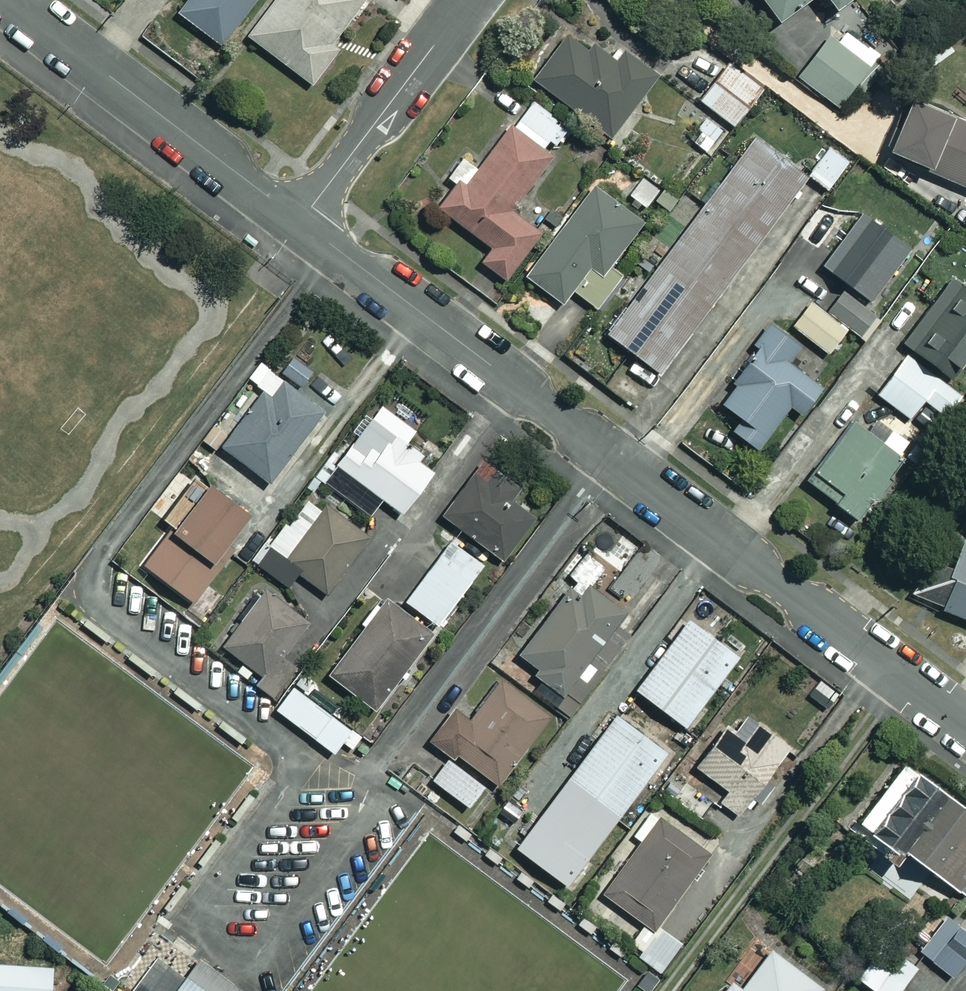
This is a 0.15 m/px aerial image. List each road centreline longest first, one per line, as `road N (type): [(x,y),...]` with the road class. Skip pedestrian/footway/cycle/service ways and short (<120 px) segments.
road 1 (residential): [(965,726),(300,221)]
road 2 (residential): [(300,221),(9,0)]
road 3 (residential): [(468,0),(300,221)]

